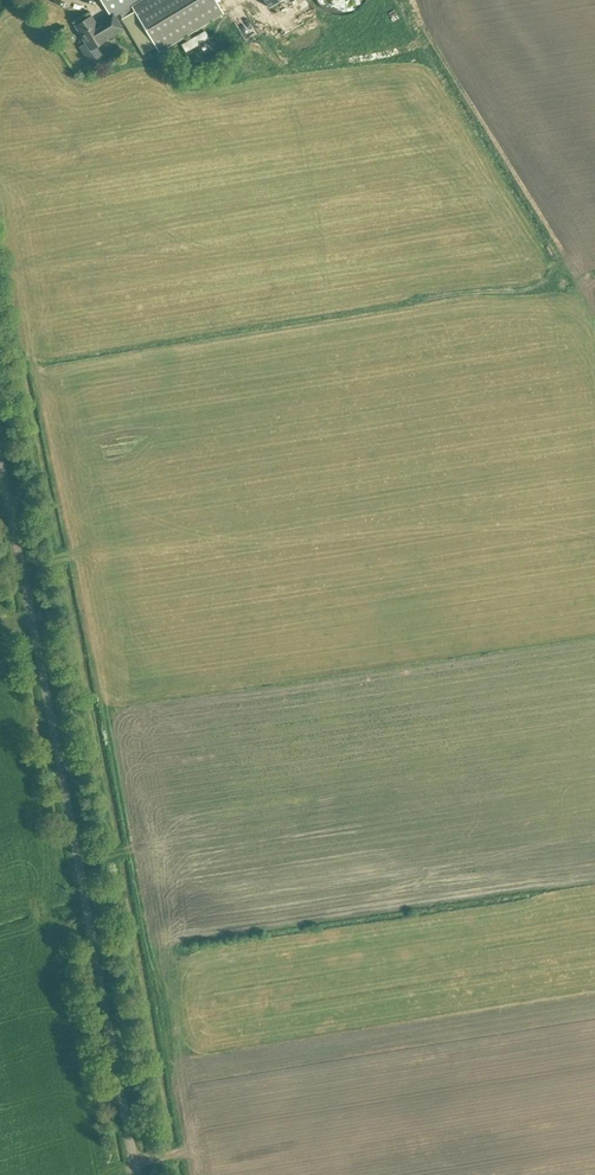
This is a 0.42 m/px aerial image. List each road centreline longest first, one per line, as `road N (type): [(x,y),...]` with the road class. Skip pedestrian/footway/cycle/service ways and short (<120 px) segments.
road 1 (unclassified): [(137,1174),(0,462)]

